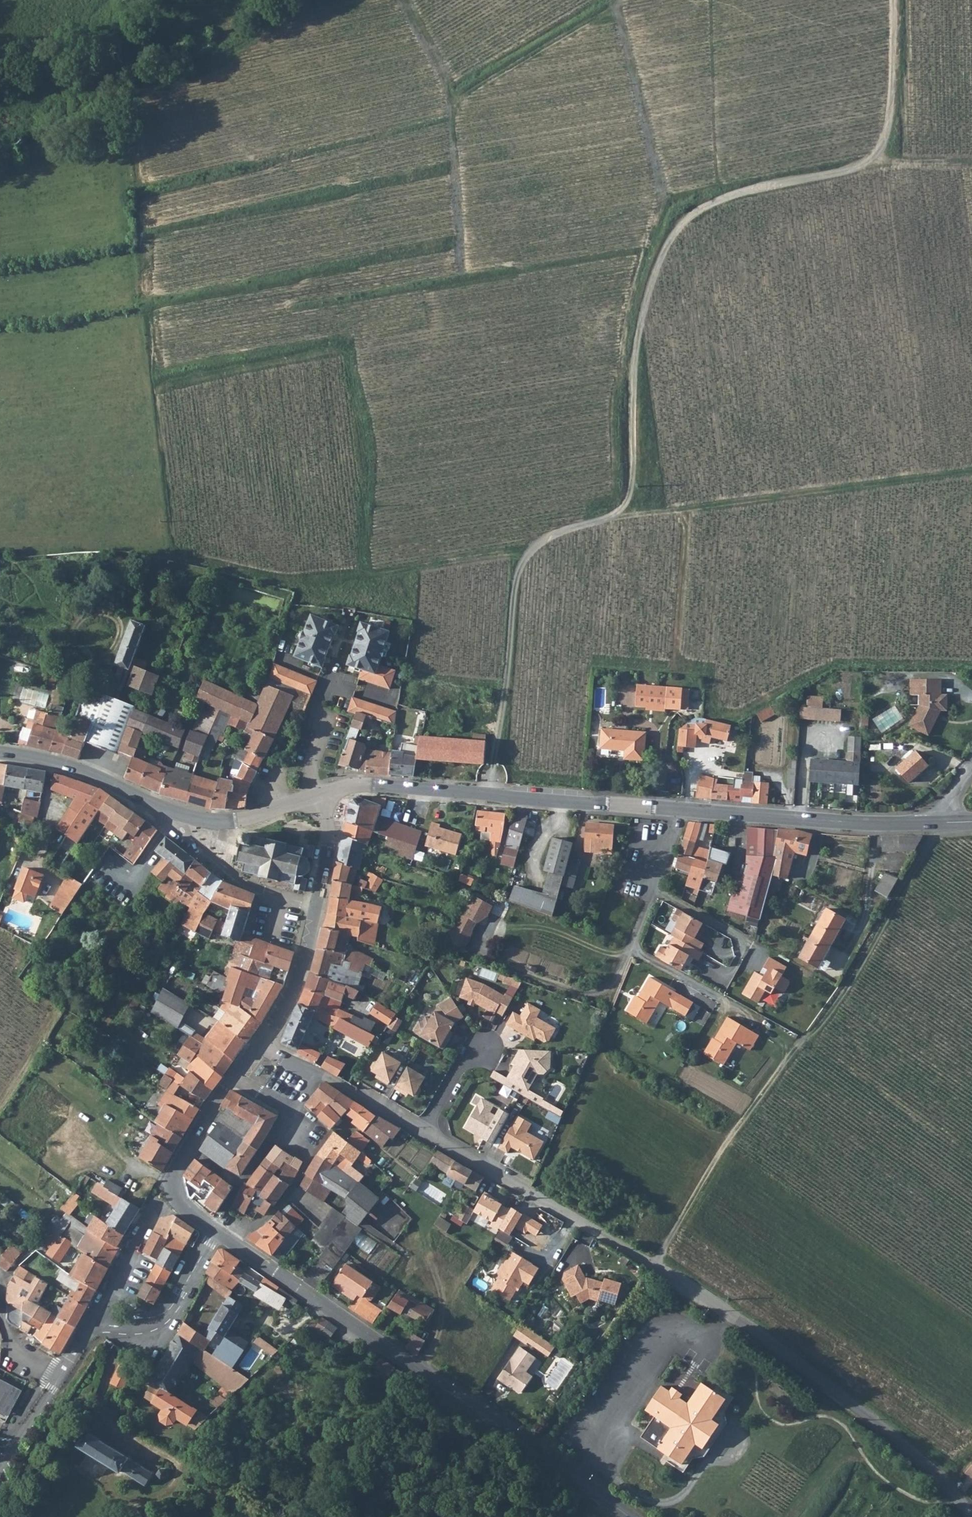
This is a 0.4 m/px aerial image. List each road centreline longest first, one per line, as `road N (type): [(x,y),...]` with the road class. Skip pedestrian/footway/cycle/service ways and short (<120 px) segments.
road 1 (track): [(489,793),(517,570),(546,538),(608,518),(627,500),(631,377),(661,257),(701,208),(866,161),(891,113),(896,0)]
road 2 (residential): [(423,1131),(733,1315),(891,1430),(971,1516)]
road 3 (secondary): [(318,797),(370,786),(940,823)]
road 4 (track): [(530,551),(290,575),(172,552),(0,548)]
road 5 (track): [(655,1265),(727,1144),(861,967),(940,823)]
road 6 (tertiary): [(216,1230),(627,1516)]
road 7 (track): [(631,377),(625,329),(661,195),(615,9)]
road 8 (track): [(624,0),(450,102),(459,269)]
road 9 (track): [(608,518),(971,469)]
road 10 (secondary): [(0,753),(66,765),(203,822),(238,822),(318,797)]
road 11 (tertiary): [(318,797),(328,843),(323,873),(300,969),(260,1044)]
road 12 (track): [(369,569),(374,449),(341,339)]
road 13 (track): [(717,201),(711,0)]
road 14 (track): [(498,903),(480,953),(584,992),(615,983)]
road 15 (tertiary): [(231,1076),(175,1174),(179,1202),(216,1230)]
road 16 (residential): [(0,1467),(100,1309)]
road 17 (residential): [(100,1309),(122,1320),(163,1313),(216,1230)]
road 18 (track): [(673,510),(685,547),(675,666)]
road 19 (track): [(422,1372),(440,1346),(447,1308),(412,1251)]
road 20 (residential): [(318,797),(311,774),(320,732),(316,708),(327,680)]

